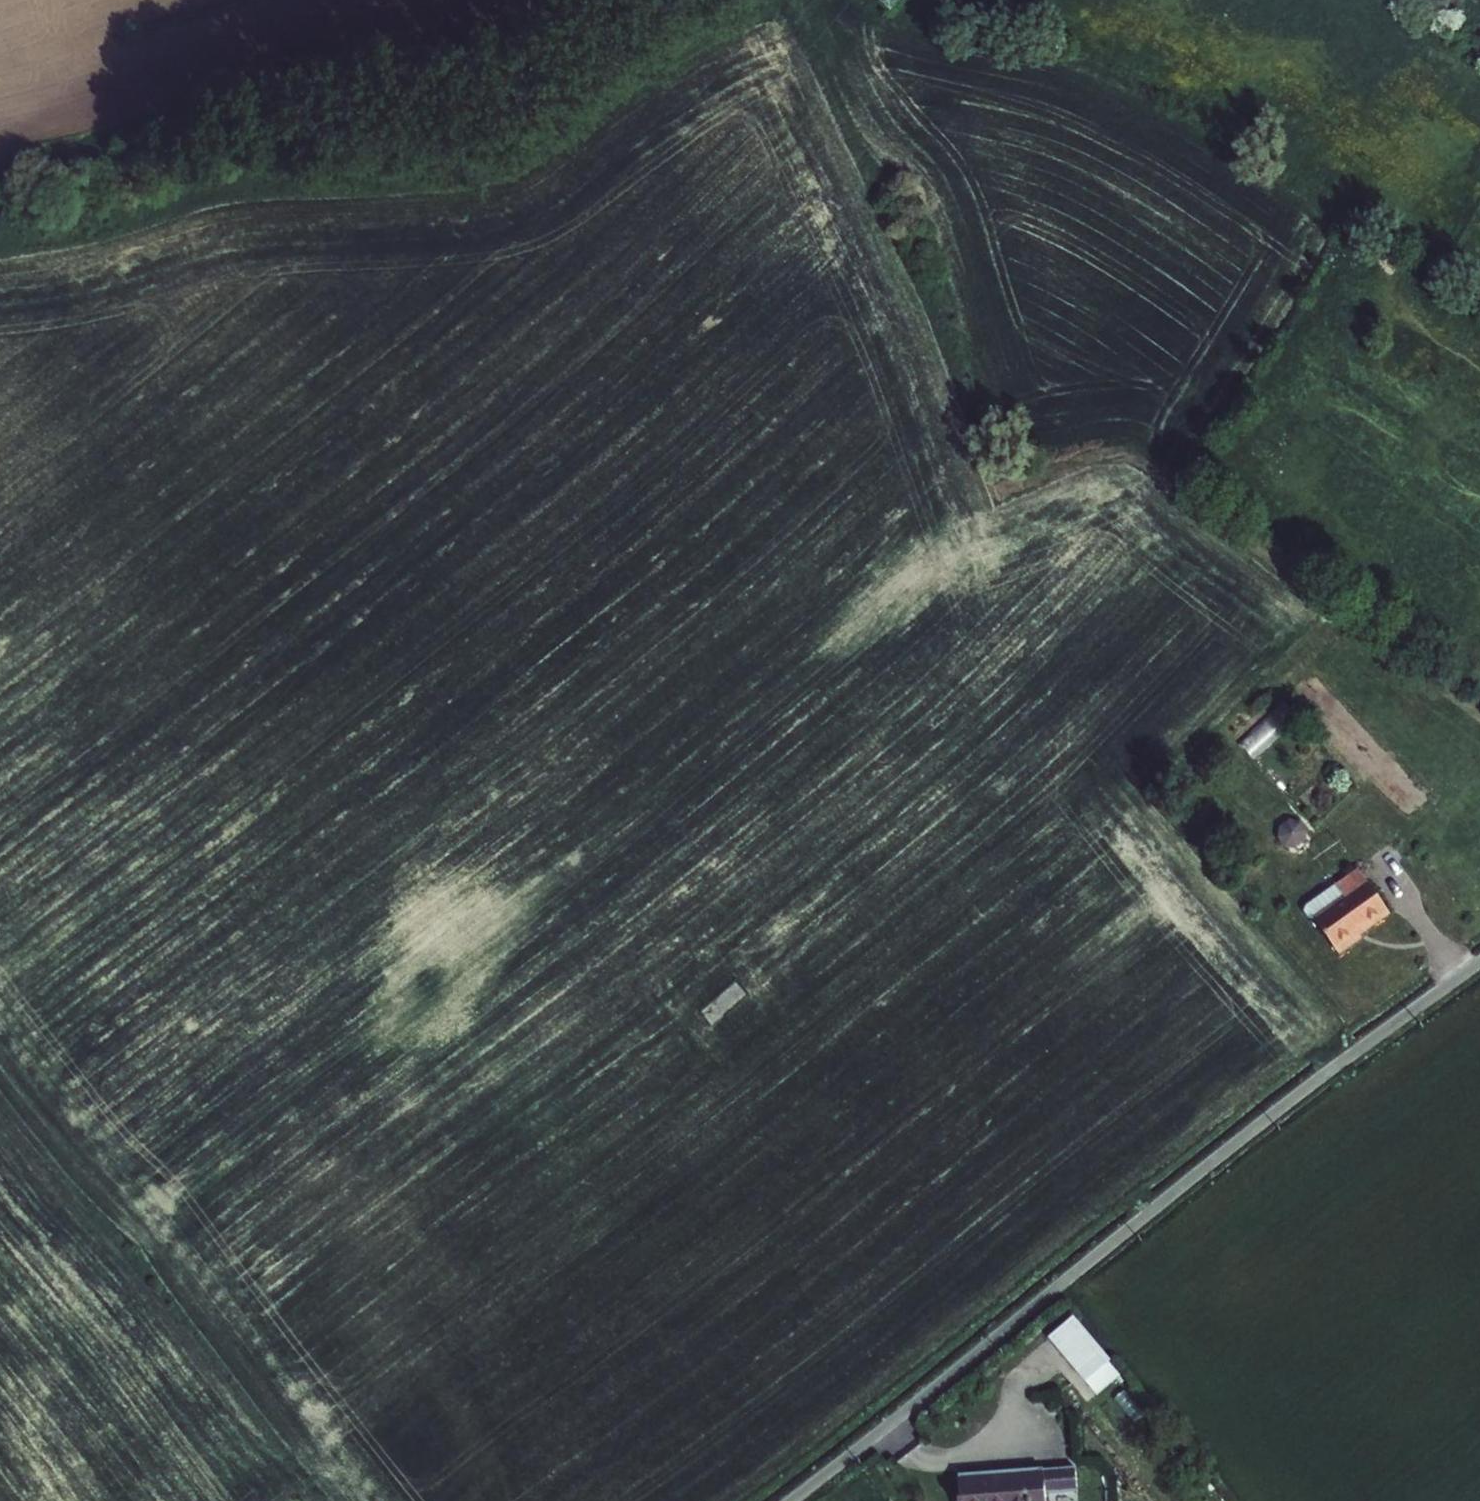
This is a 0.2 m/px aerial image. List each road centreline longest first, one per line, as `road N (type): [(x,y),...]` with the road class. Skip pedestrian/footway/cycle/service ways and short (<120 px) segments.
road 1 (unclassified): [(790,1500),(1292,1099),(1479,961)]

